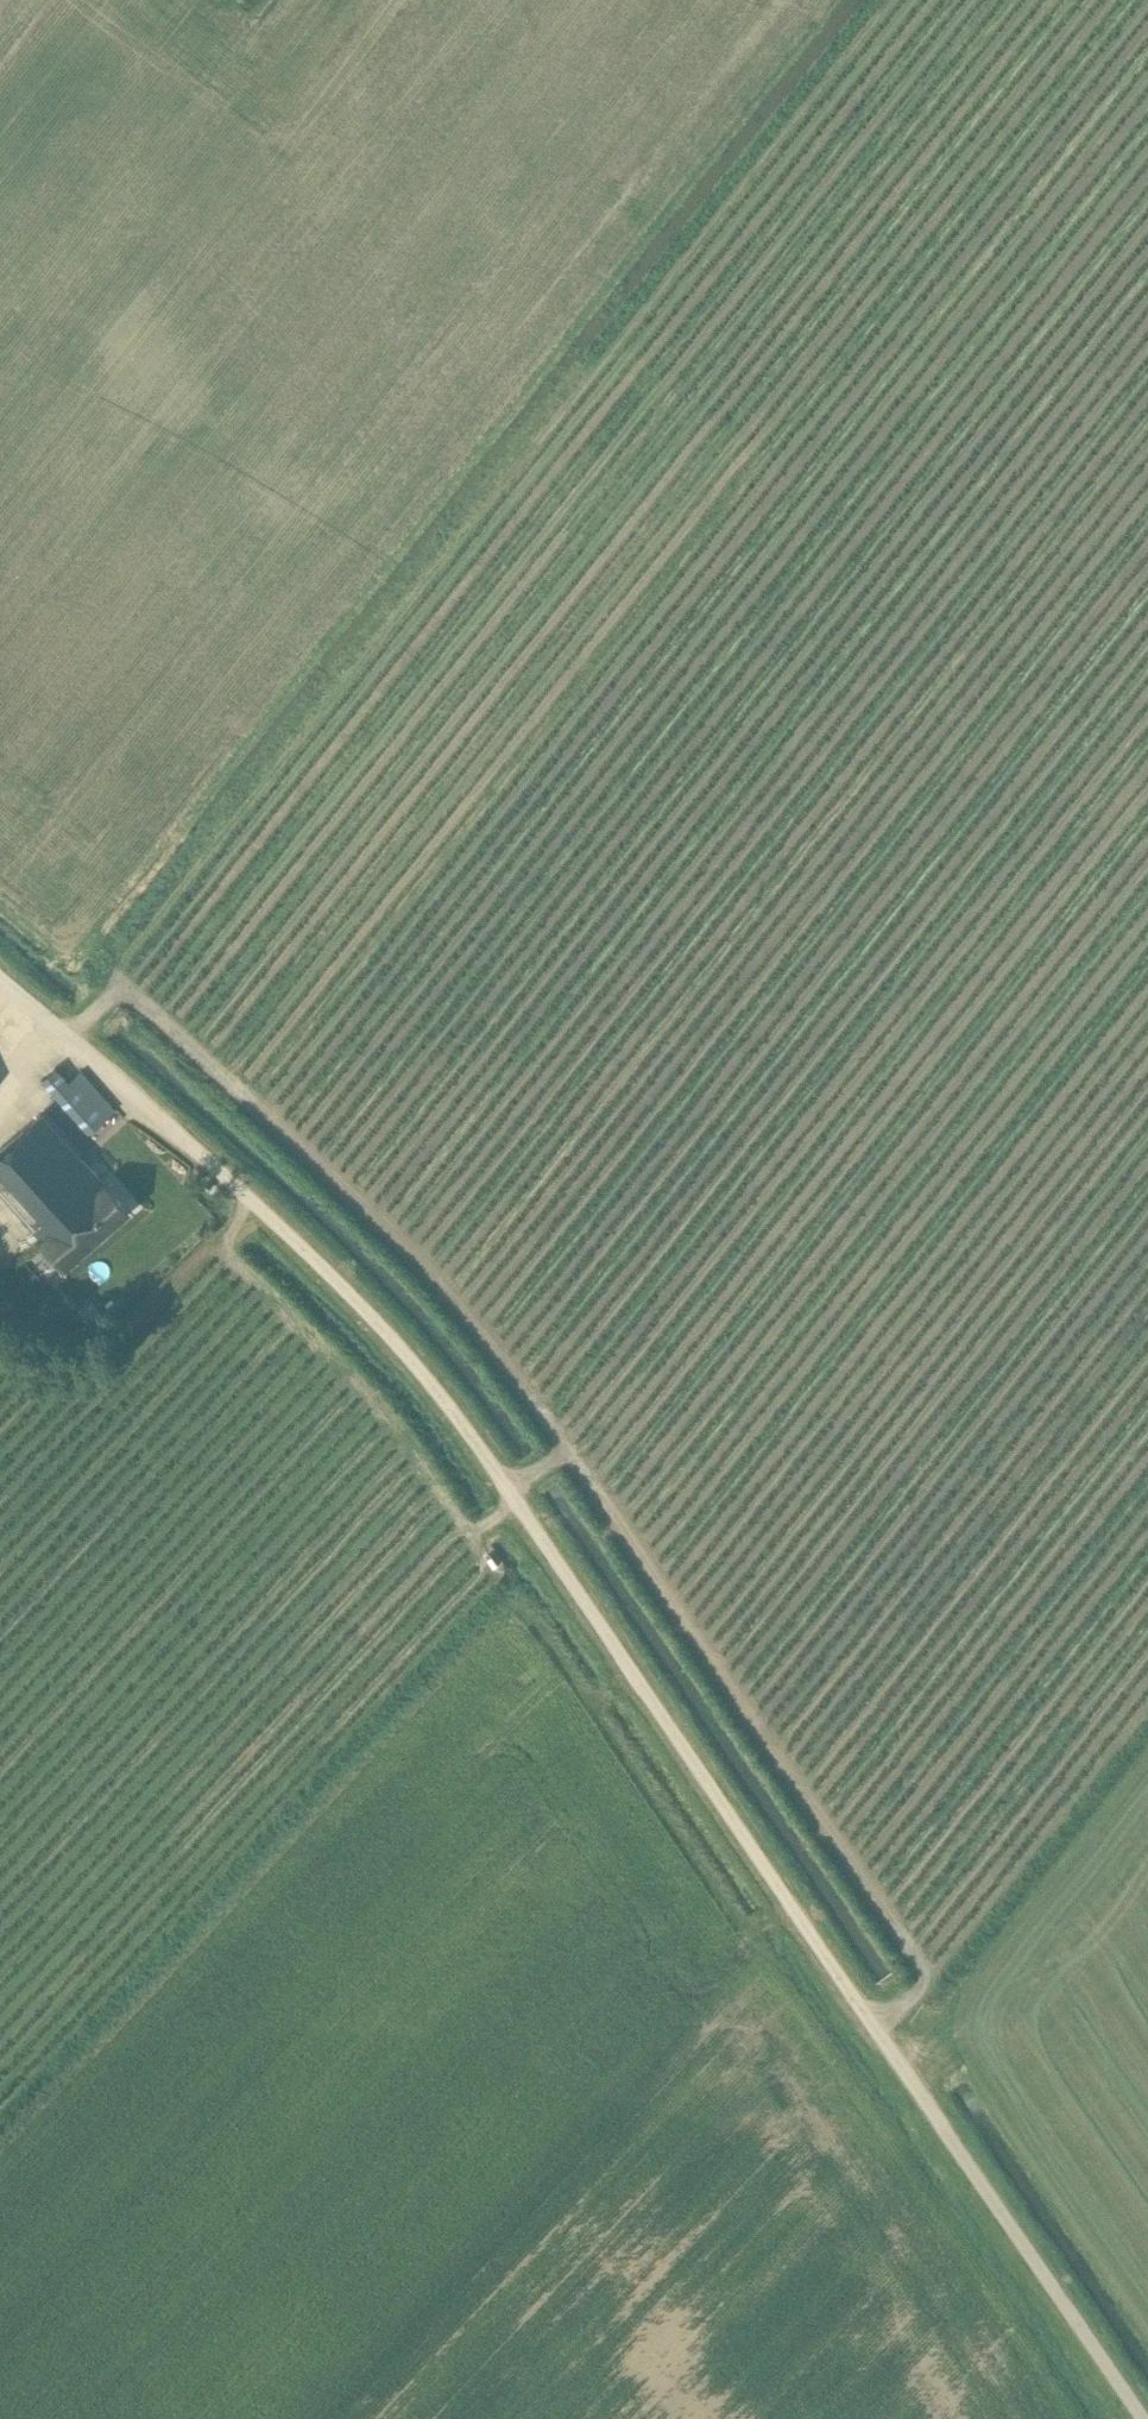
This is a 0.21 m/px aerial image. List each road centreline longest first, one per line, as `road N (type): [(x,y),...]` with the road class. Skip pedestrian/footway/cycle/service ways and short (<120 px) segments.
road 1 (unclassified): [(1136,2418),(872,2040),(413,1312),(0,949)]

